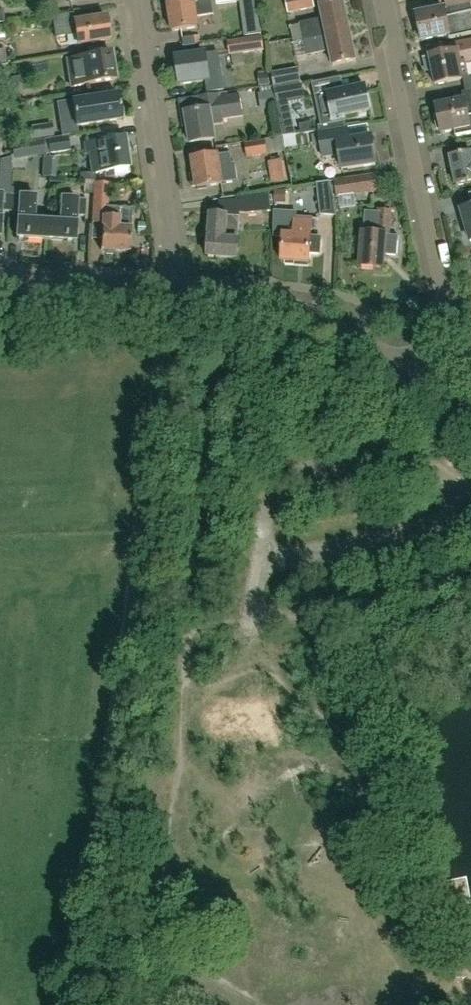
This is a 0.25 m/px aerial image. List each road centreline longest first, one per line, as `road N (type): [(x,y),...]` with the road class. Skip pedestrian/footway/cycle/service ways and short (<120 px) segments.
road 1 (track): [(163,287),(73,1004)]
road 2 (residential): [(380,0),(440,290),(439,318),(411,372)]
road 3 (residential): [(177,287),(135,0)]
road 4 (residential): [(411,372),(280,304),(177,287)]
road 5 (residential): [(177,287),(0,278)]

